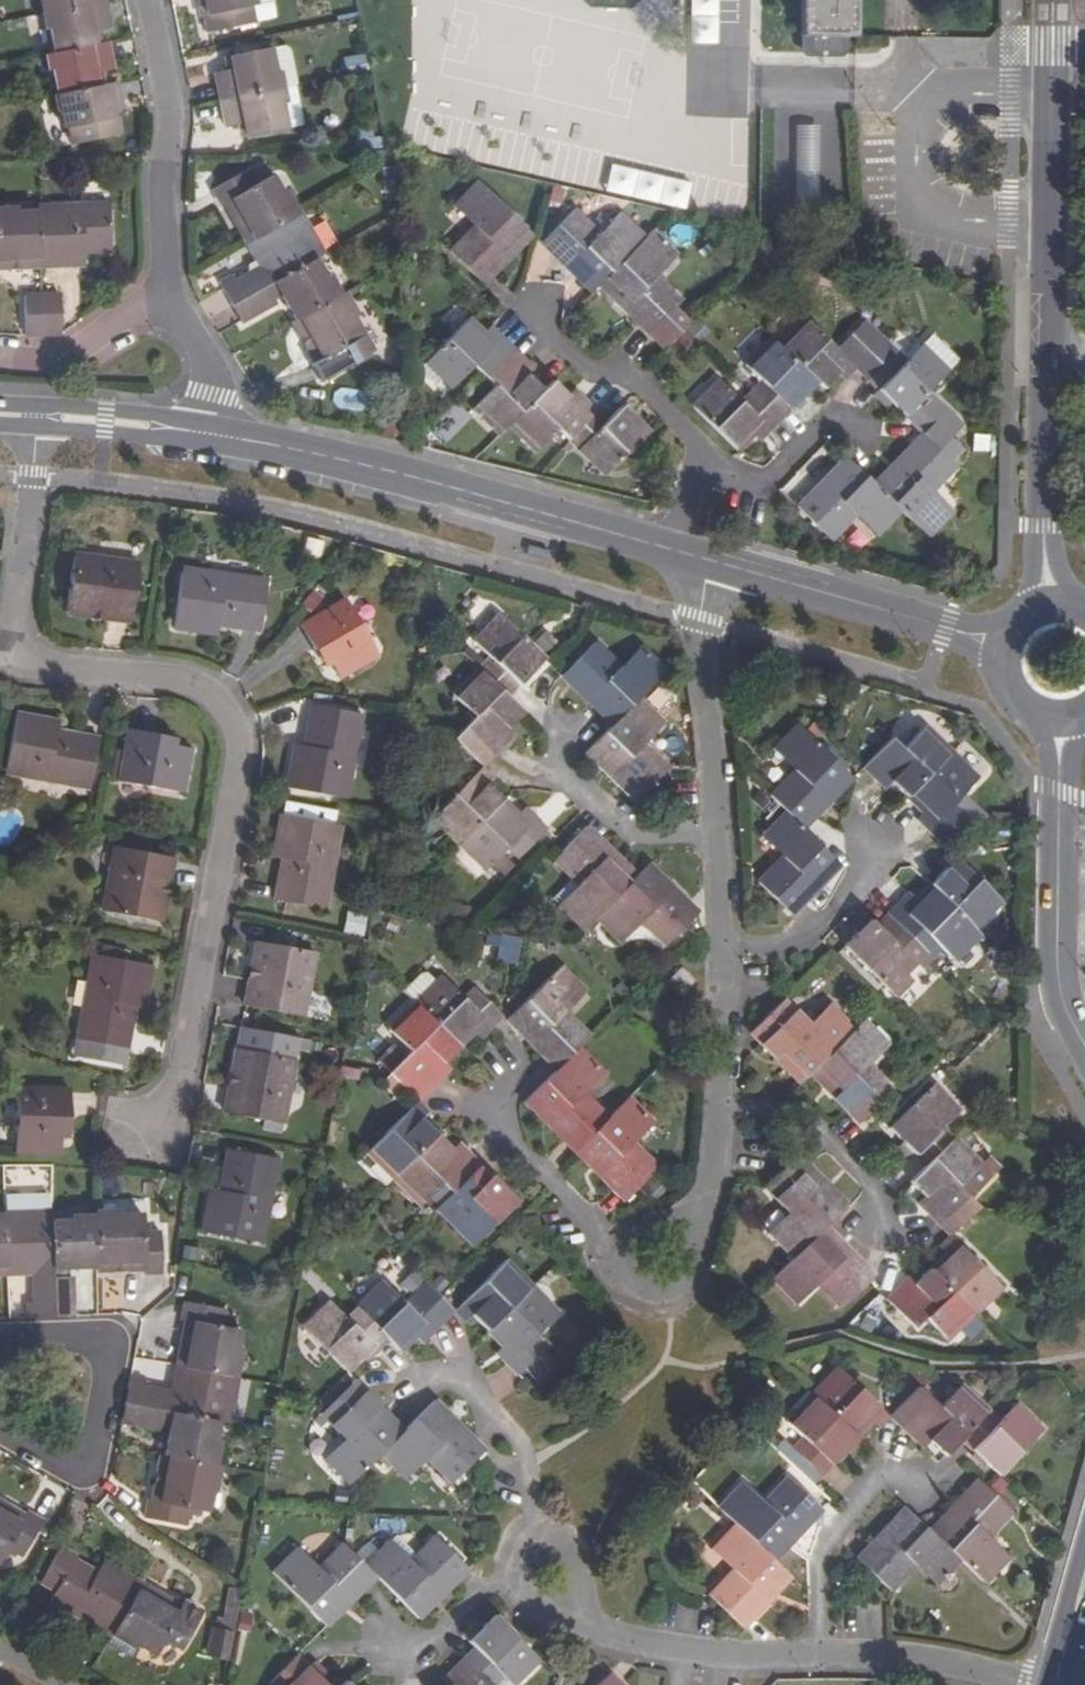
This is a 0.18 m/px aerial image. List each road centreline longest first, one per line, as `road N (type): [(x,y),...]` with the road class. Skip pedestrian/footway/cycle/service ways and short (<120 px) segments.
road 1 (residential): [(9,660),(176,678),(205,689),(237,732),(239,757),(177,1084),(150,1124)]
road 2 (unclassified): [(1045,603),(1052,0)]
road 3 (residential): [(215,434),(404,475),(673,551)]
road 4 (unclassified): [(1084,1044),(1060,990),(1057,960),(1059,726)]
road 5 (residential): [(0,1338),(90,1336),(104,1346),(109,1366),(93,1447),(73,1460),(0,1431)]
road 6 (residential): [(708,560),(997,643)]
road 7 (residential): [(708,560),(700,622),(716,828)]
road 8 (residential): [(9,660),(39,417)]
road 9 (residential): [(168,234),(136,306),(62,368),(0,362)]
road 10 (residential): [(168,234),(164,84),(147,0)]
road 11 (residential): [(883,1230),(877,1186),(800,1110),(718,1102)]
road 12 (residential): [(696,465),(683,436),(622,369),(579,367),(533,318)]
road 13 (residential): [(631,1257),(597,1237),(500,1138),(501,1086)]
road 14 (residential): [(562,738),(557,782),(615,823),(716,828)]
road 15 (residential): [(818,1658),(977,1670),(1032,1684)]
road 16 (residential): [(215,434),(206,343),(170,308),(168,234)]
road 17 (residential): [(897,1473),(861,1499),(825,1547),(818,1658)]
road 18 (residential): [(456,1375),(527,1461),(539,1546)]
road 19 (residential): [(875,865),(804,941),(722,947)]
road 20 (residential): [(855,433),(814,437),(765,482),(696,465)]
road 21 (residential): [(384,1650),(432,1642),(492,1592),(521,1579)]
road 22 (residential): [(722,947),(718,1102)]
road 23 (residential): [(718,1102),(712,1187),(680,1242)]
road 24 (residential): [(567,1594),(589,1631),(688,1651)]
road 25 (residential): [(168,427),(153,412),(61,406),(48,417)]
road 26 (residential): [(688,1651),(818,1658)]
road 27 (residential): [(48,417),(60,430),(150,436),(168,427)]
road 28 (unclassified): [(997,643),(994,663),(1006,701),(1039,724),(1059,726)]
road 29 (residential): [(631,1257),(636,1281),(666,1292),(688,1271),(680,1242)]

